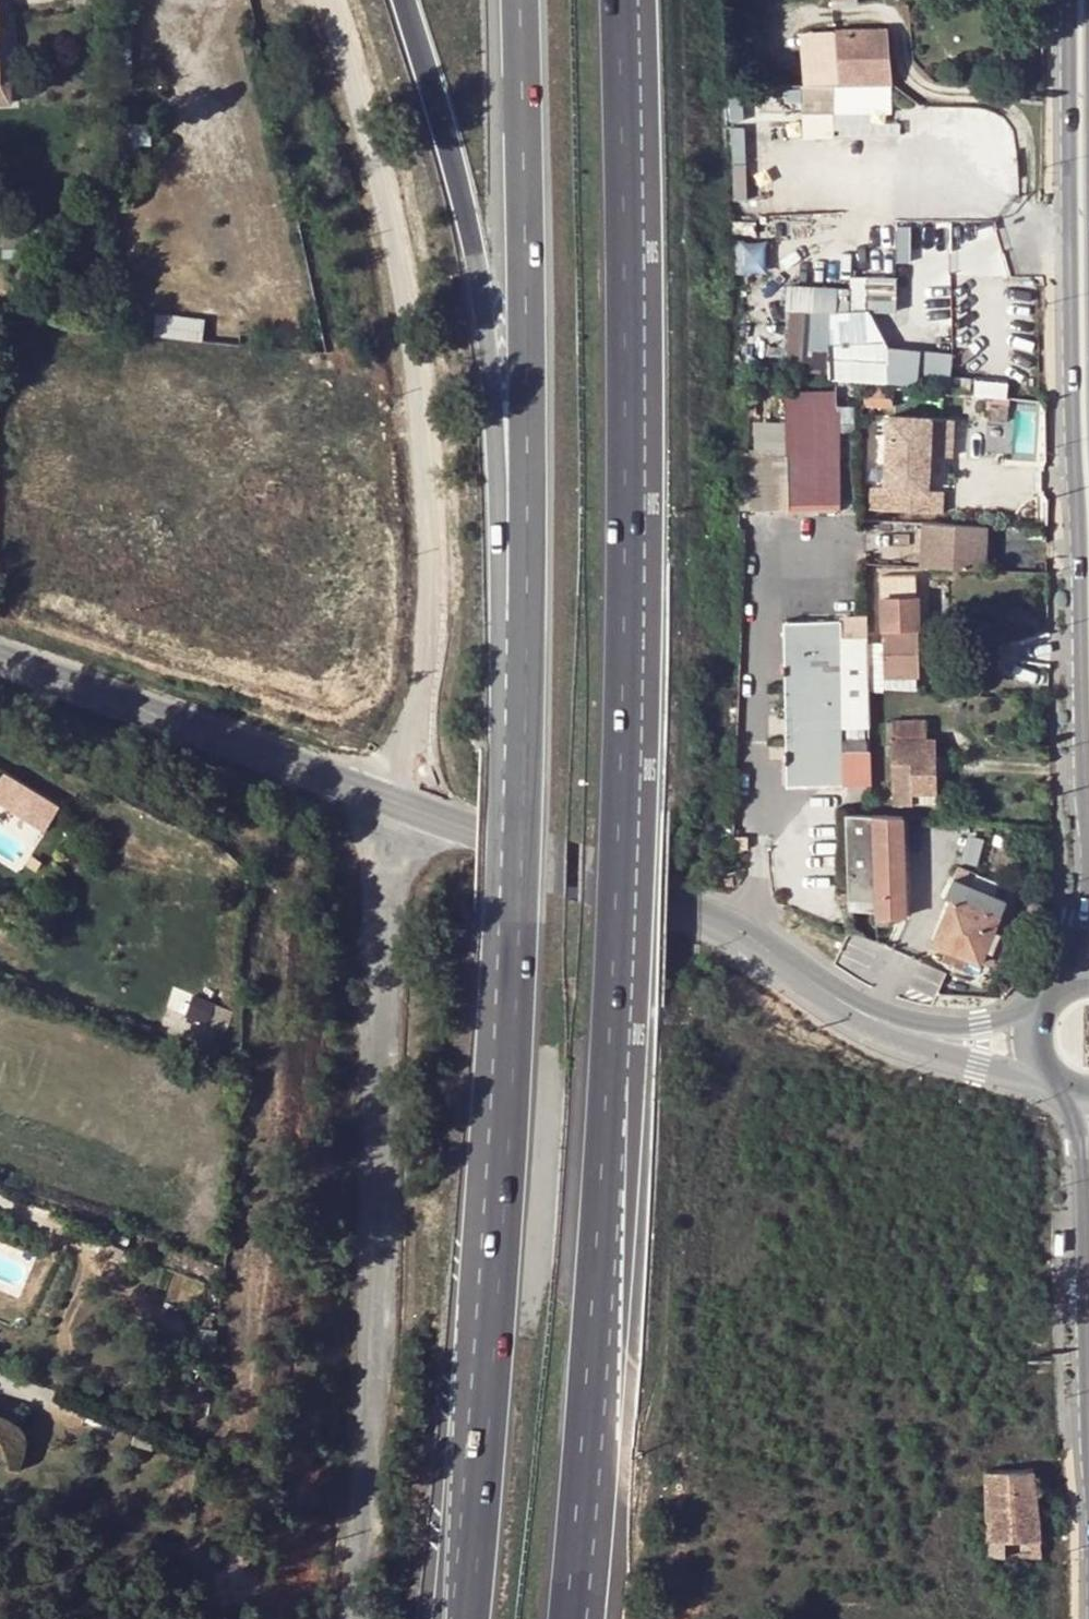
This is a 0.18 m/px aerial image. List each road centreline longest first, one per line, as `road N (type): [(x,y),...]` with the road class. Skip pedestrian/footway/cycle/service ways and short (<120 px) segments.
road 1 (motorway): [(578,1542),(623,975),(636,452),(627,0)]
road 2 (motorway): [(403,0),(475,267),(495,431),(498,749),(471,1513)]
road 3 (motorway): [(513,0),(521,755),(508,1090),(471,1513)]
road 4 (residential): [(396,811),(419,707),(434,451),(330,0)]
road 5 (secondary): [(1069,0),(1088,811)]
road 6 (residential): [(396,811),(357,1618)]
road 7 (tertiary): [(396,811),(738,928),(873,1016)]
road 8 (tertiary): [(0,655),(396,811)]
road 9 (secondary): [(1076,1096),(1088,1355)]
road 10 (tertiary): [(873,1016),(978,1062),(1048,1077)]
road 11 (tertiary): [(1045,1004),(981,1024),(873,1016)]

